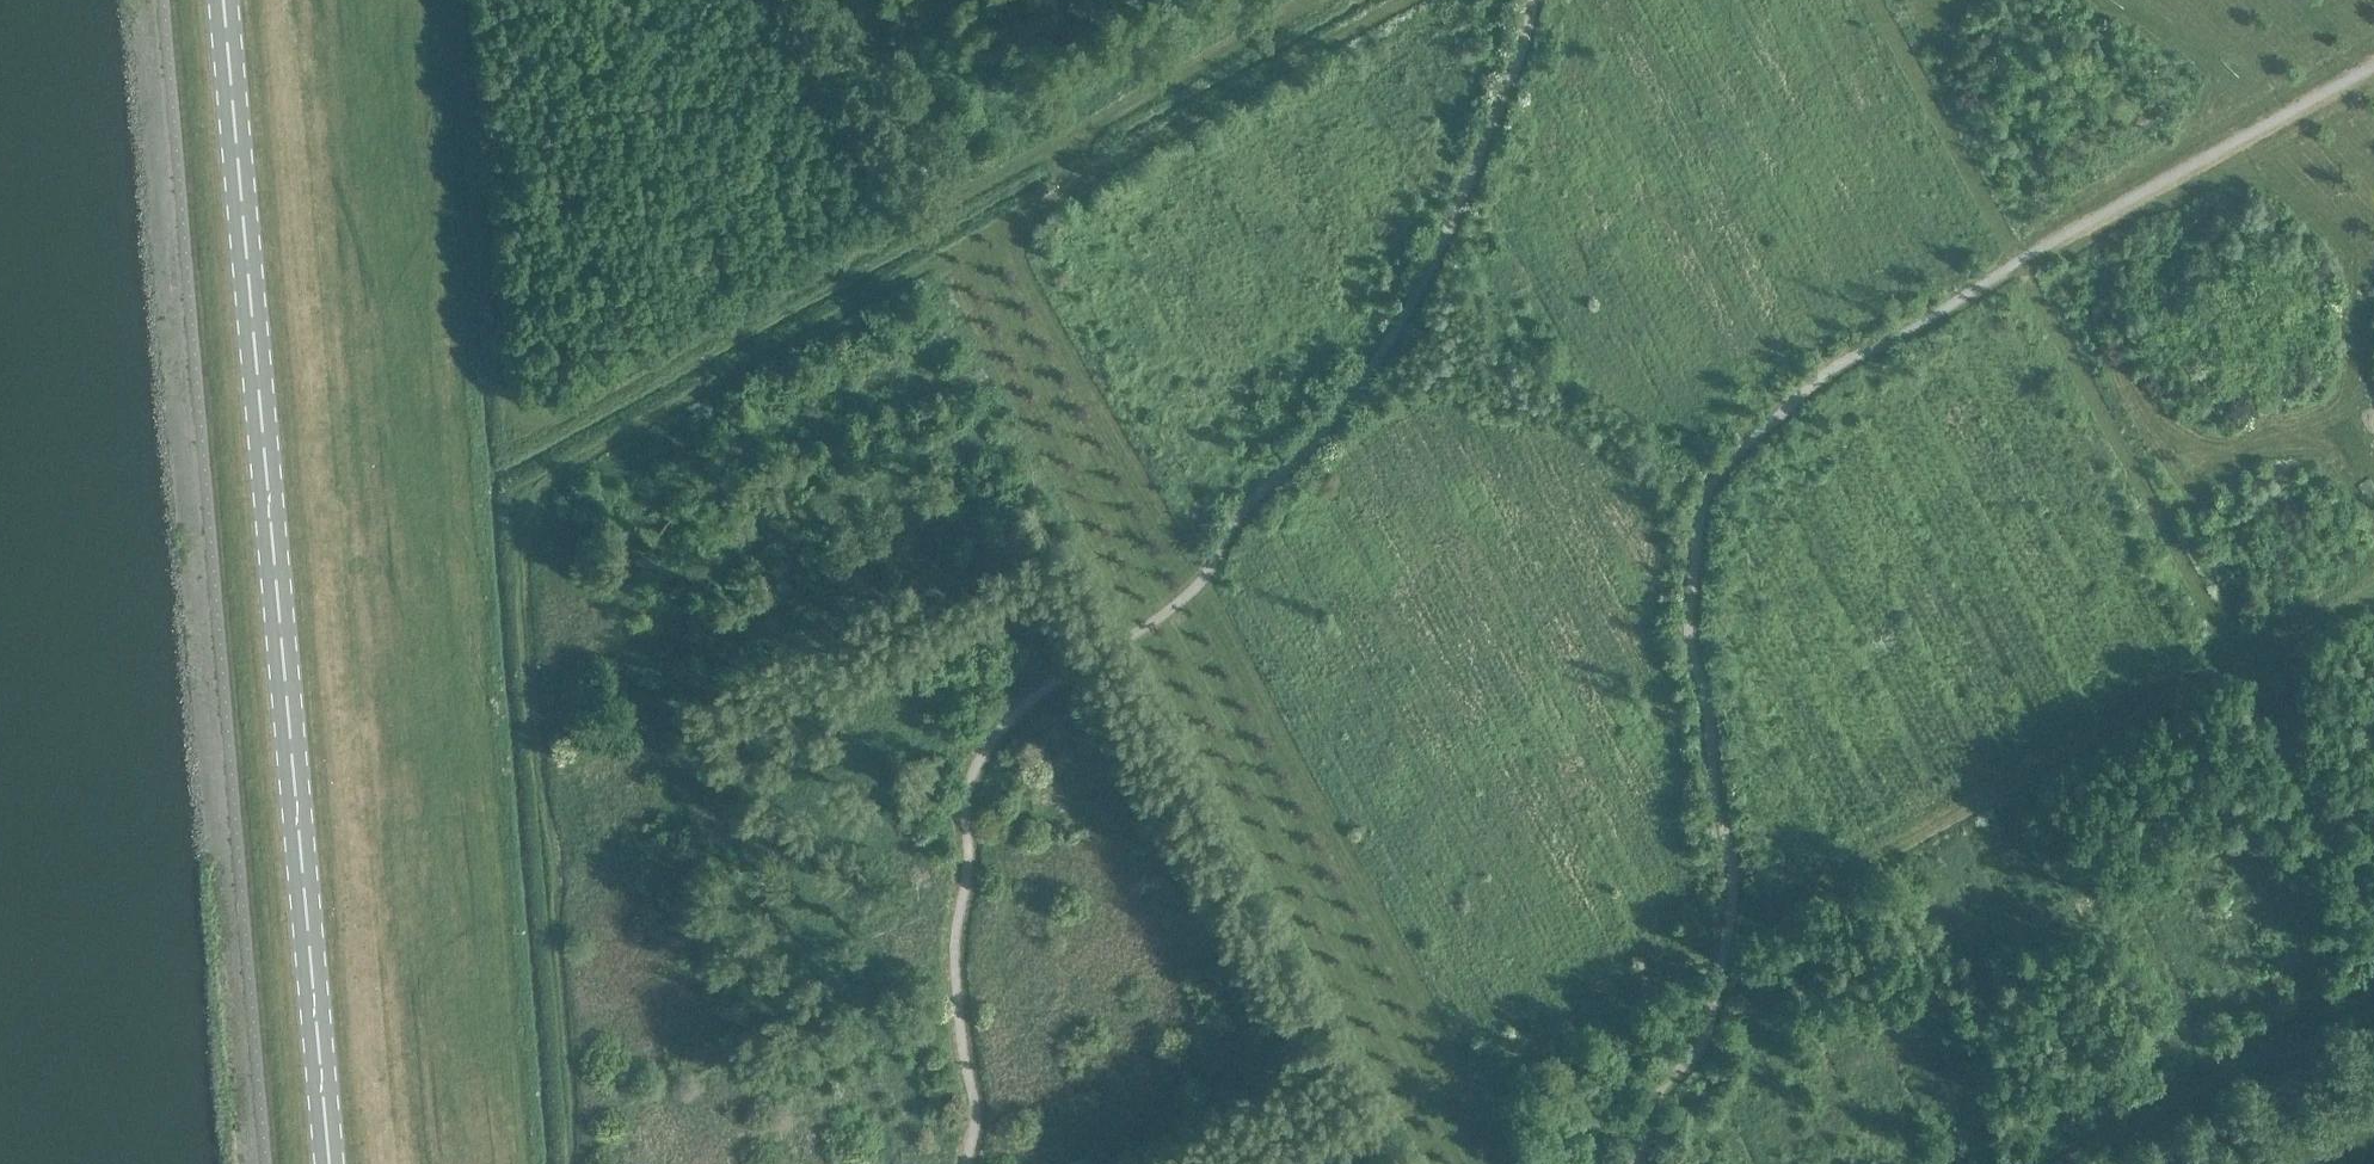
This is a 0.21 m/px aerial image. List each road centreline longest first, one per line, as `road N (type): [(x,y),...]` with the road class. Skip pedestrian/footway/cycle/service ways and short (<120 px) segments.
road 1 (secondary): [(326,1163),(218,0)]
road 2 (track): [(1878,0),(2217,623),(2238,639),(2264,642),(2373,583)]

